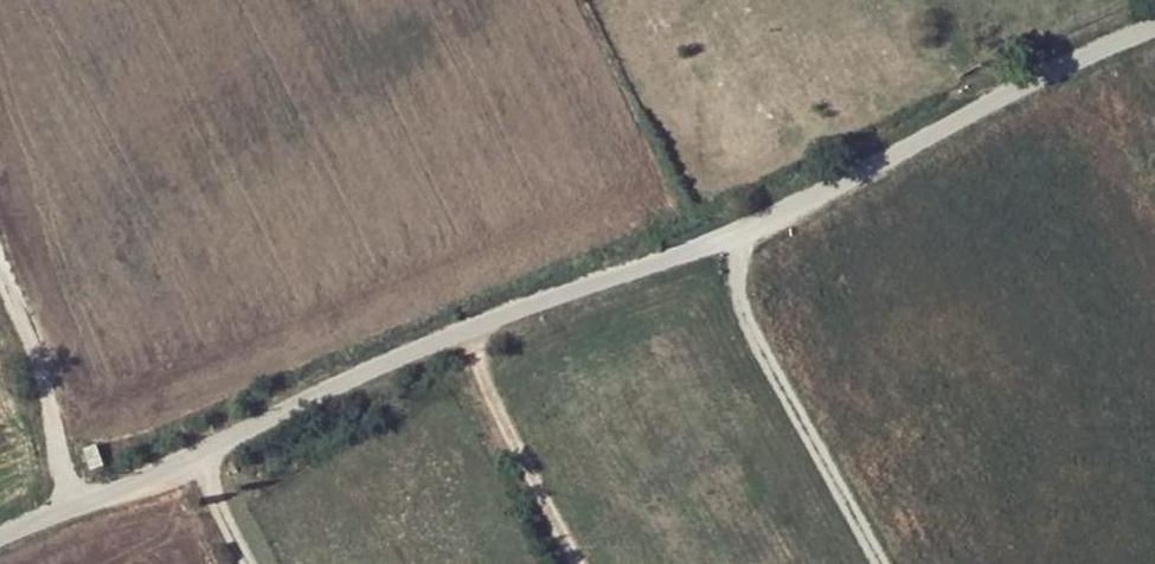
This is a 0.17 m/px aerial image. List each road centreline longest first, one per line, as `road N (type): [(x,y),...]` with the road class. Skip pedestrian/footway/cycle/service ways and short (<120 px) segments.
road 1 (unclassified): [(735,230),(1154,23)]
road 2 (residential): [(735,230),(734,287),(878,563)]
road 3 (unclassified): [(184,460),(459,320)]
road 4 (unclassified): [(459,320),(735,230)]
road 5 (residential): [(459,320),(492,404),(574,563)]
road 6 (unclassified): [(70,505),(0,282)]
road 7 (unclassified): [(70,505),(184,460)]

